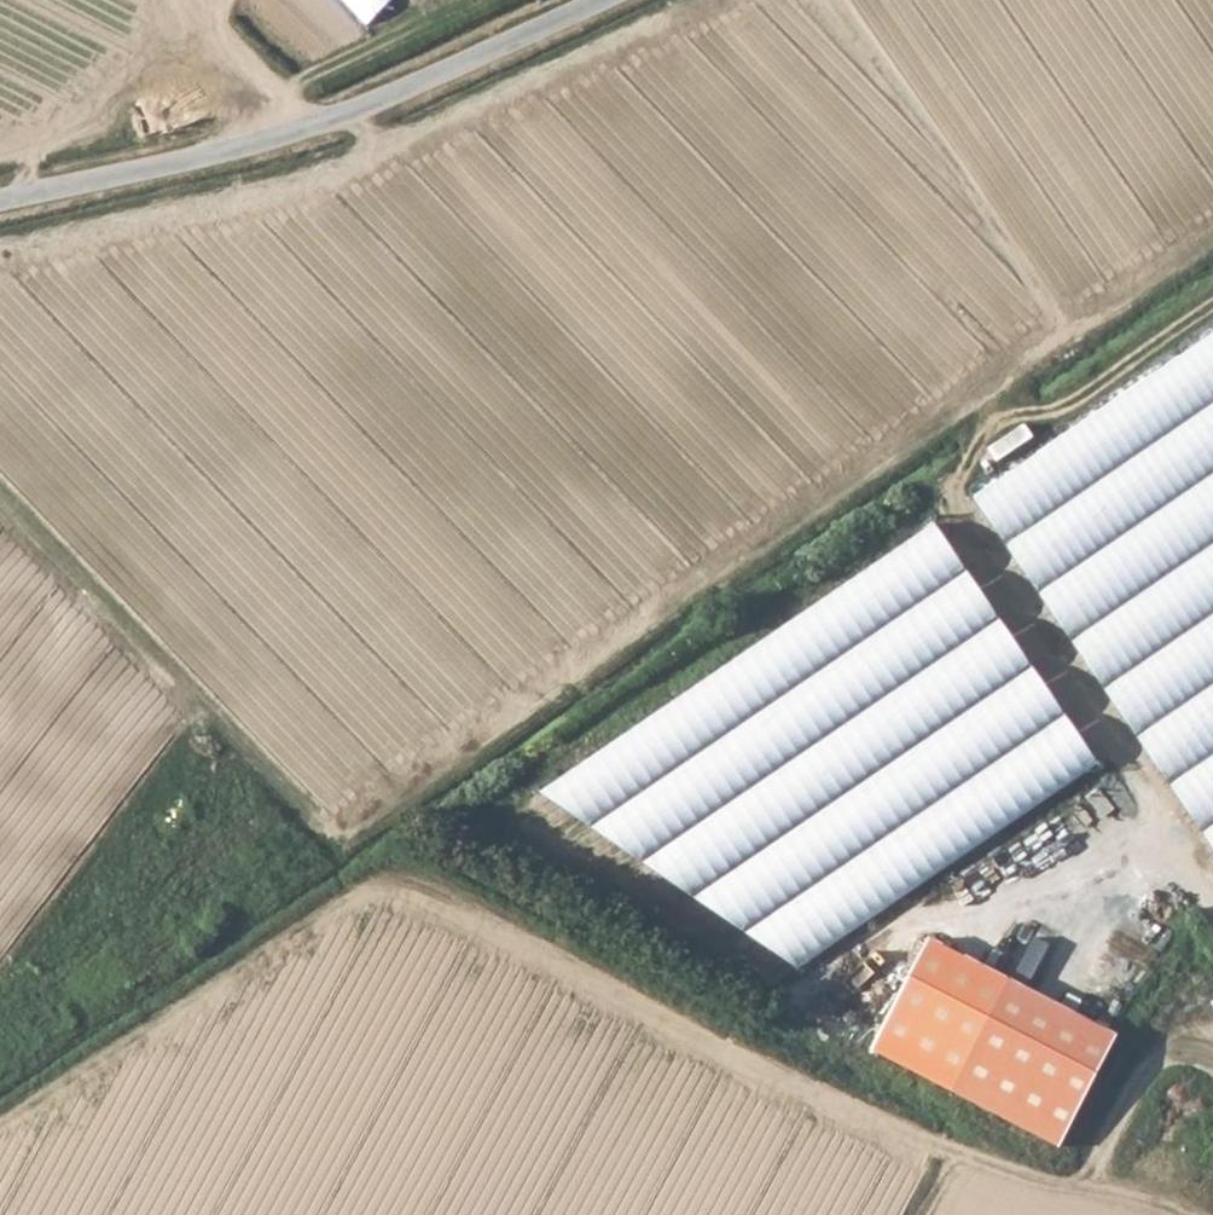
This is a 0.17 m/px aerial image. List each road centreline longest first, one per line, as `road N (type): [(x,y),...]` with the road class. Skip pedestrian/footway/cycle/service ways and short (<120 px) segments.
road 1 (unclassified): [(0,198),(303,127),(585,0)]

